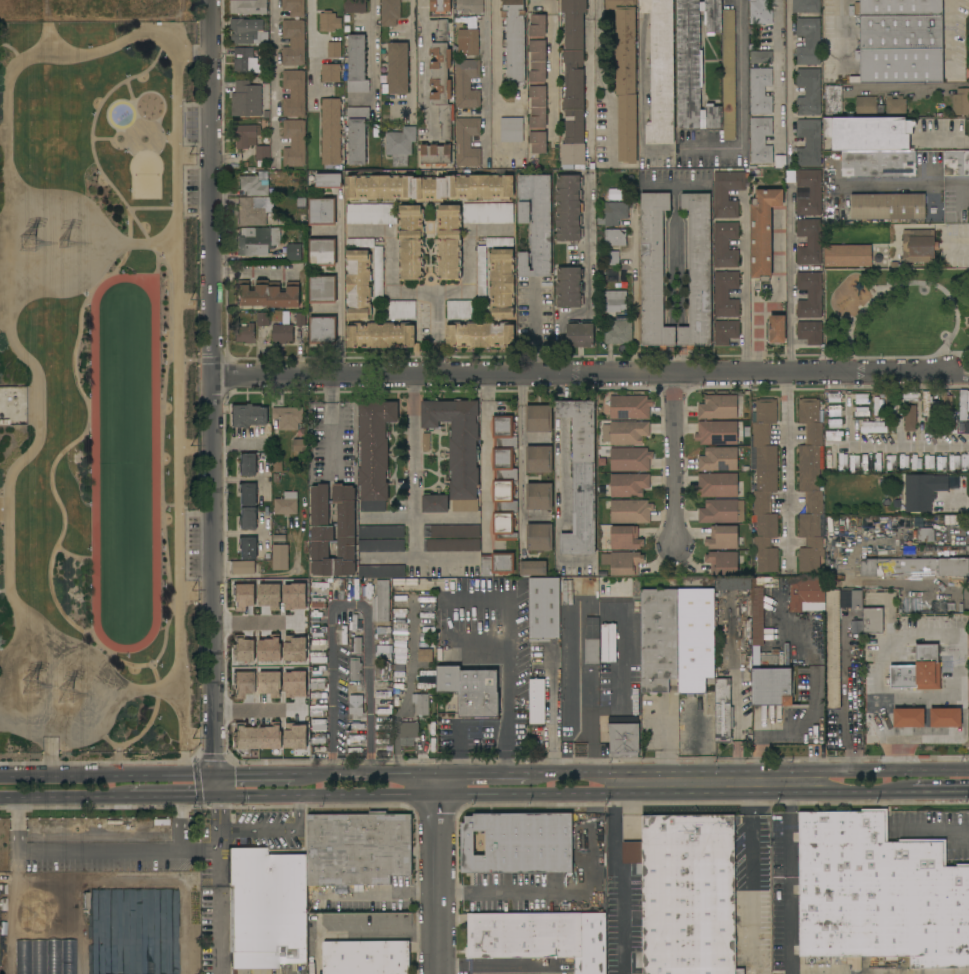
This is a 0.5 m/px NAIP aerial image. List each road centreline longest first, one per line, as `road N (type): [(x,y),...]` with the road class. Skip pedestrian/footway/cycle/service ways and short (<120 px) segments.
road 1 (residential): [(208,0),(215,795)]
road 2 (residential): [(211,377),(953,370)]
road 3 (secondary): [(968,768),(529,772)]
road 4 (secondary): [(215,795),(613,794)]
road 5 (secondary): [(215,773),(0,775)]
road 6 (residential): [(439,772),(440,973)]
road 7 (residential): [(677,540),(676,374)]
road 8 (secondary): [(750,793),(913,792)]
road 9 (secondary): [(439,772),(295,773)]
road 10 (secondary): [(613,794),(750,793)]
road 11 (secondary): [(0,797),(129,796)]

